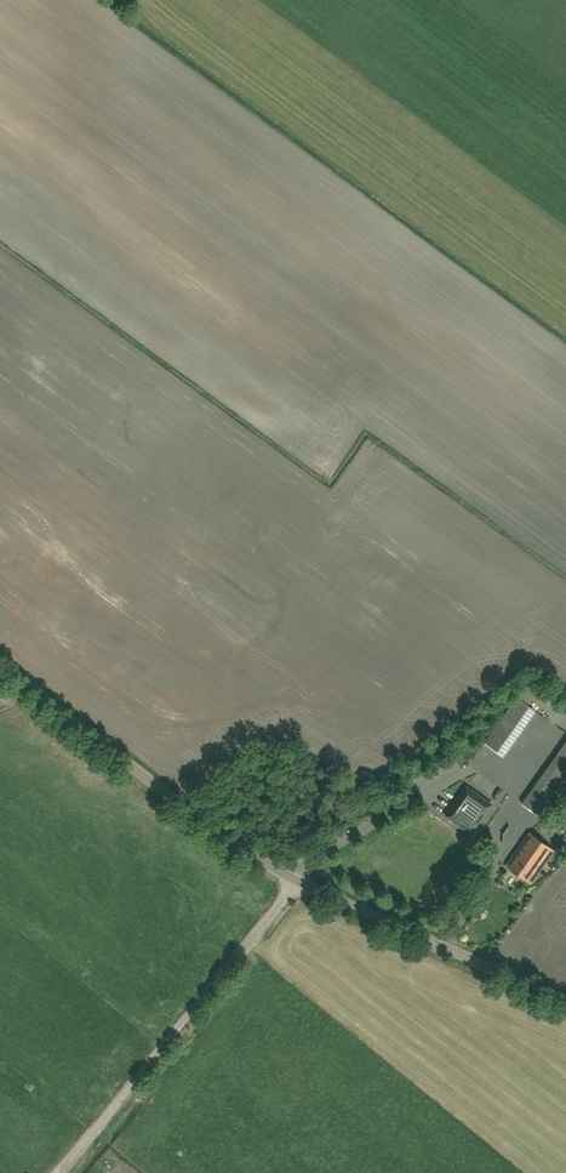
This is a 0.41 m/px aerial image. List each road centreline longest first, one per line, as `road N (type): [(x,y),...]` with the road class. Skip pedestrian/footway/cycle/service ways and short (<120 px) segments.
road 1 (unclassified): [(565,1002),(323,901),(248,853),(0,660)]

